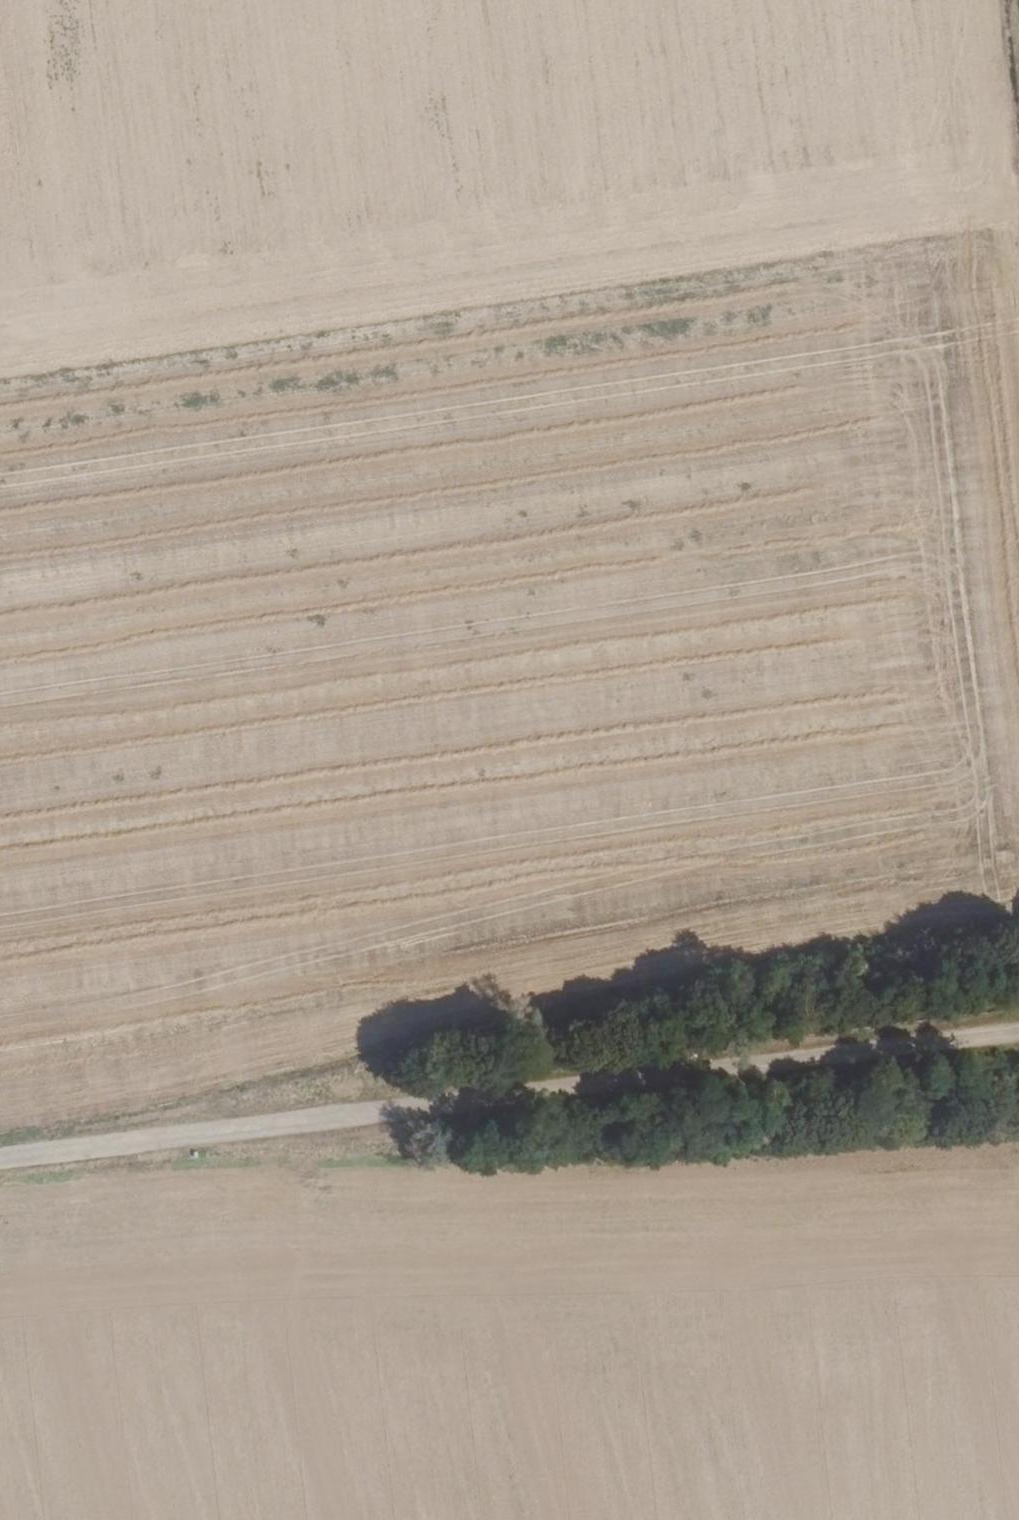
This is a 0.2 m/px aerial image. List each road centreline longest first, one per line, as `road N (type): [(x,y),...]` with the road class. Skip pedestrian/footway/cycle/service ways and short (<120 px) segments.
road 1 (track): [(0,1160),(1018,1032)]

